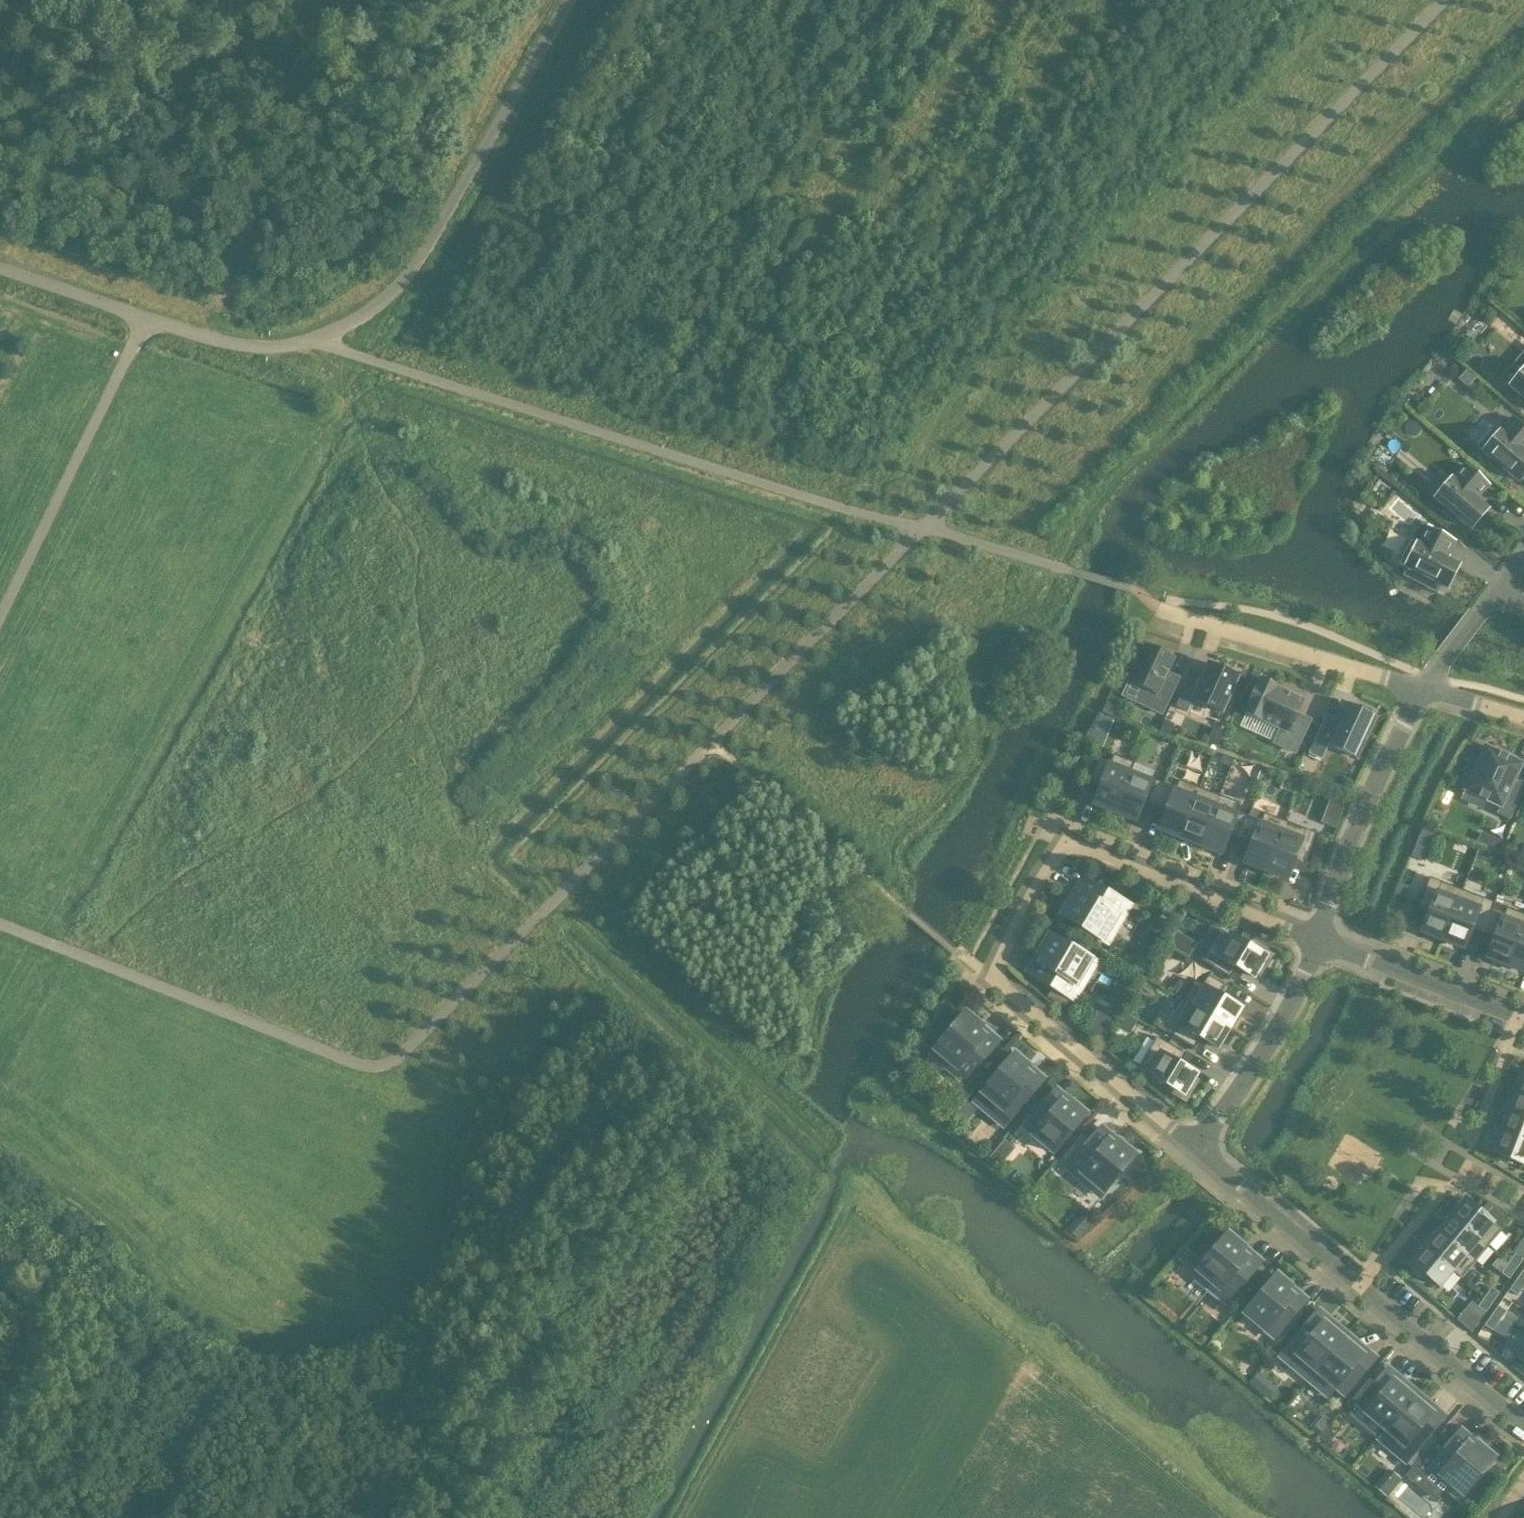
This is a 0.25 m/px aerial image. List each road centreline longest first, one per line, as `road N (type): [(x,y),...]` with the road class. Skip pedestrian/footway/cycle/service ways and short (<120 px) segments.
road 1 (unclassified): [(568,0),(406,278),(349,324),(301,344),(237,345),(0,269)]
road 2 (residential): [(1326,943),(1062,836),(981,981),(1197,1150)]
road 3 (residential): [(1522,1014),(1469,1168),(1359,1290)]
road 4 (residential): [(1158,609),(1428,691)]
road 5 (residential): [(1428,691),(1375,789),(1326,943)]
road 6 (residential): [(1326,943),(1275,1044),(1197,1150)]
road 7 (residential): [(1197,1150),(1359,1290)]
road 8 (residential): [(1359,1290),(1523,1425)]
road 9 (residential): [(1326,943),(1522,1014)]

